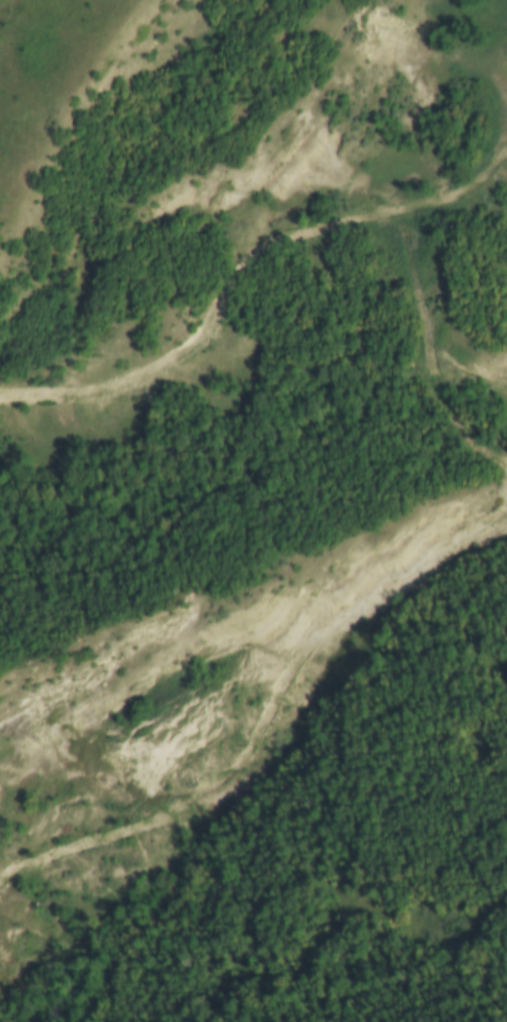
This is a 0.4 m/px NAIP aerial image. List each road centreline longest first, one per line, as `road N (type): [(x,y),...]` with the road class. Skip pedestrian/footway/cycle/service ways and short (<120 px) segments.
road 1 (track): [(0,412),(97,408),(207,344),(272,255),(463,197),(506,159)]

